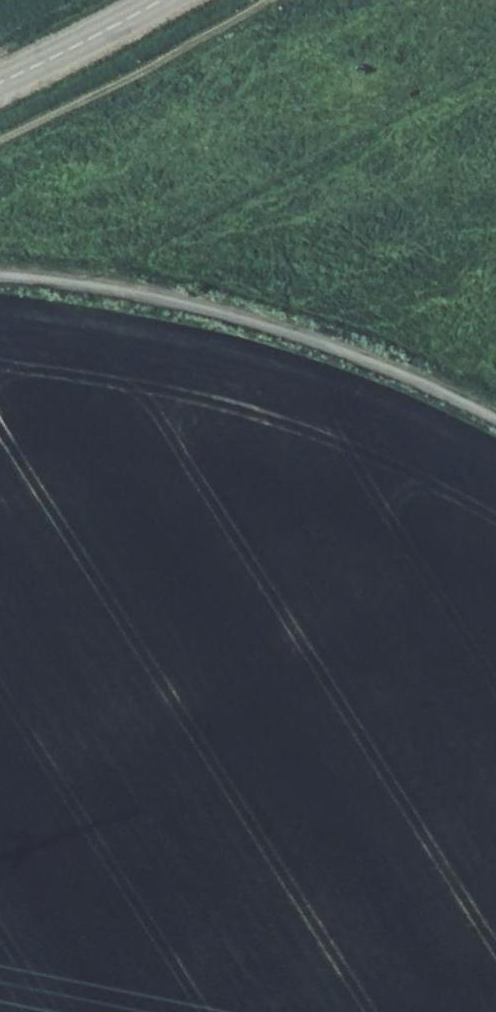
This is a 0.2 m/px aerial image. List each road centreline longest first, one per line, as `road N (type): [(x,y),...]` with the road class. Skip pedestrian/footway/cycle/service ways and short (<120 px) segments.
road 1 (secondary): [(161,0),(0,82)]

